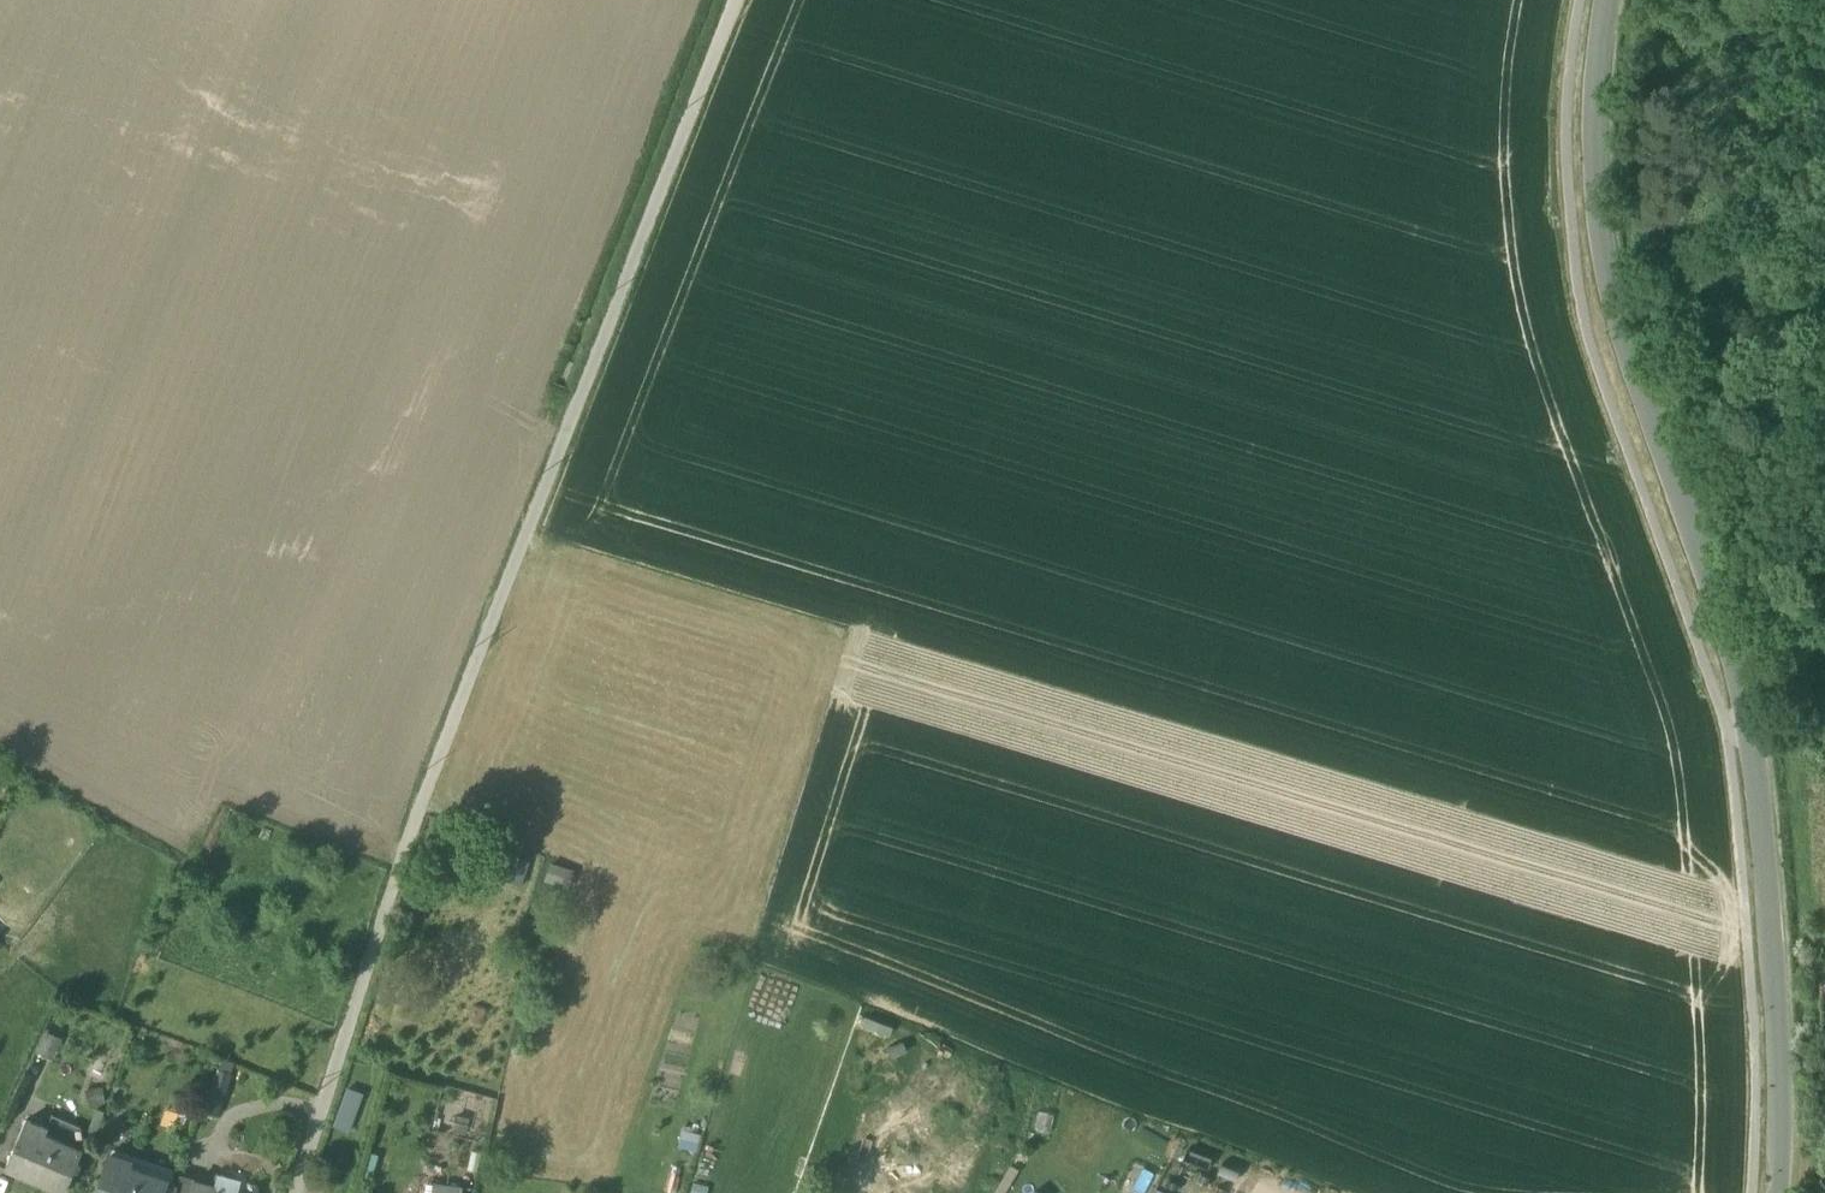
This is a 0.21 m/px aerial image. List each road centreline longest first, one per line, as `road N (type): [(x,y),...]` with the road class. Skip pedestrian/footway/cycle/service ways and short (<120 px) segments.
road 1 (unclassified): [(736,0),(416,812),(294,1192)]
road 2 (unclassified): [(1601,0),(1593,47),(1592,191),(1628,353),(1730,646),(1754,765),(1778,1192)]

